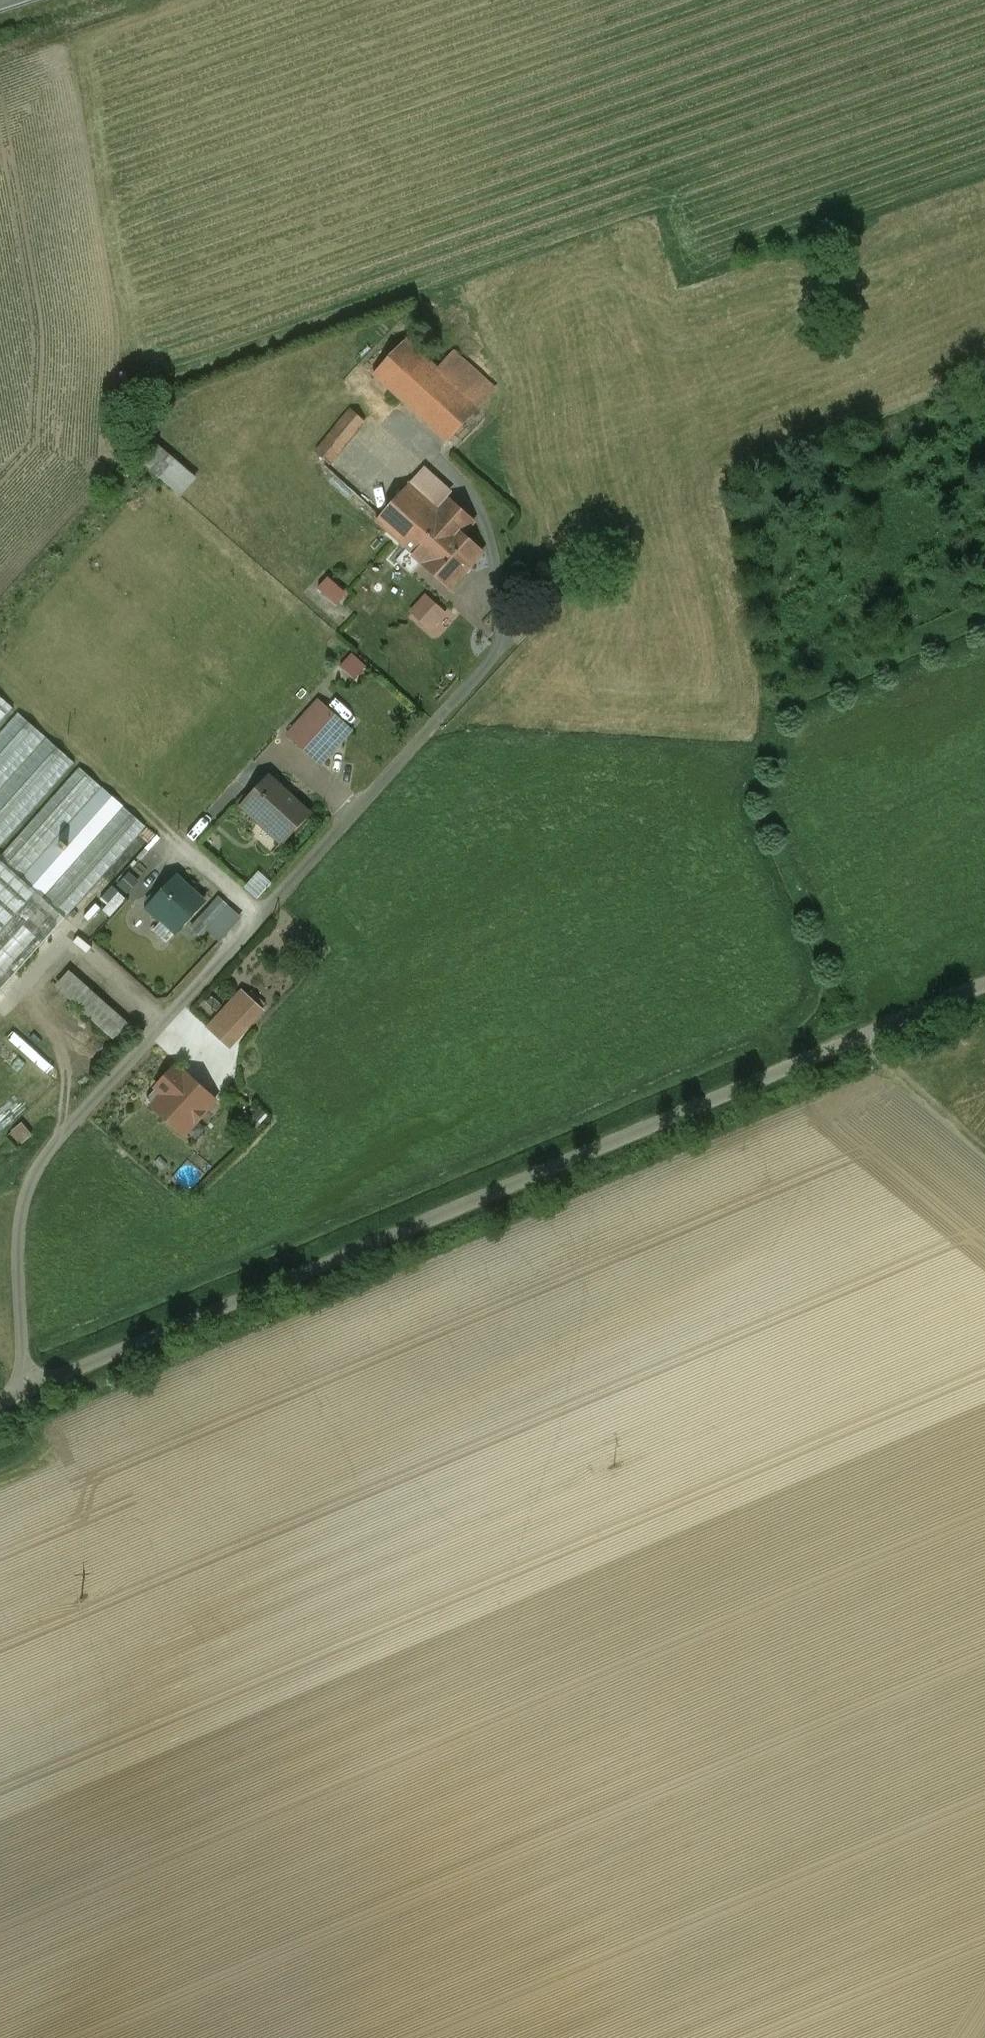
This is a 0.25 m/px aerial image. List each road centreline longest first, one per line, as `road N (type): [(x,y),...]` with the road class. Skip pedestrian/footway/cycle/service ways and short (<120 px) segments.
road 1 (unclassified): [(0,1402),(984,985)]

